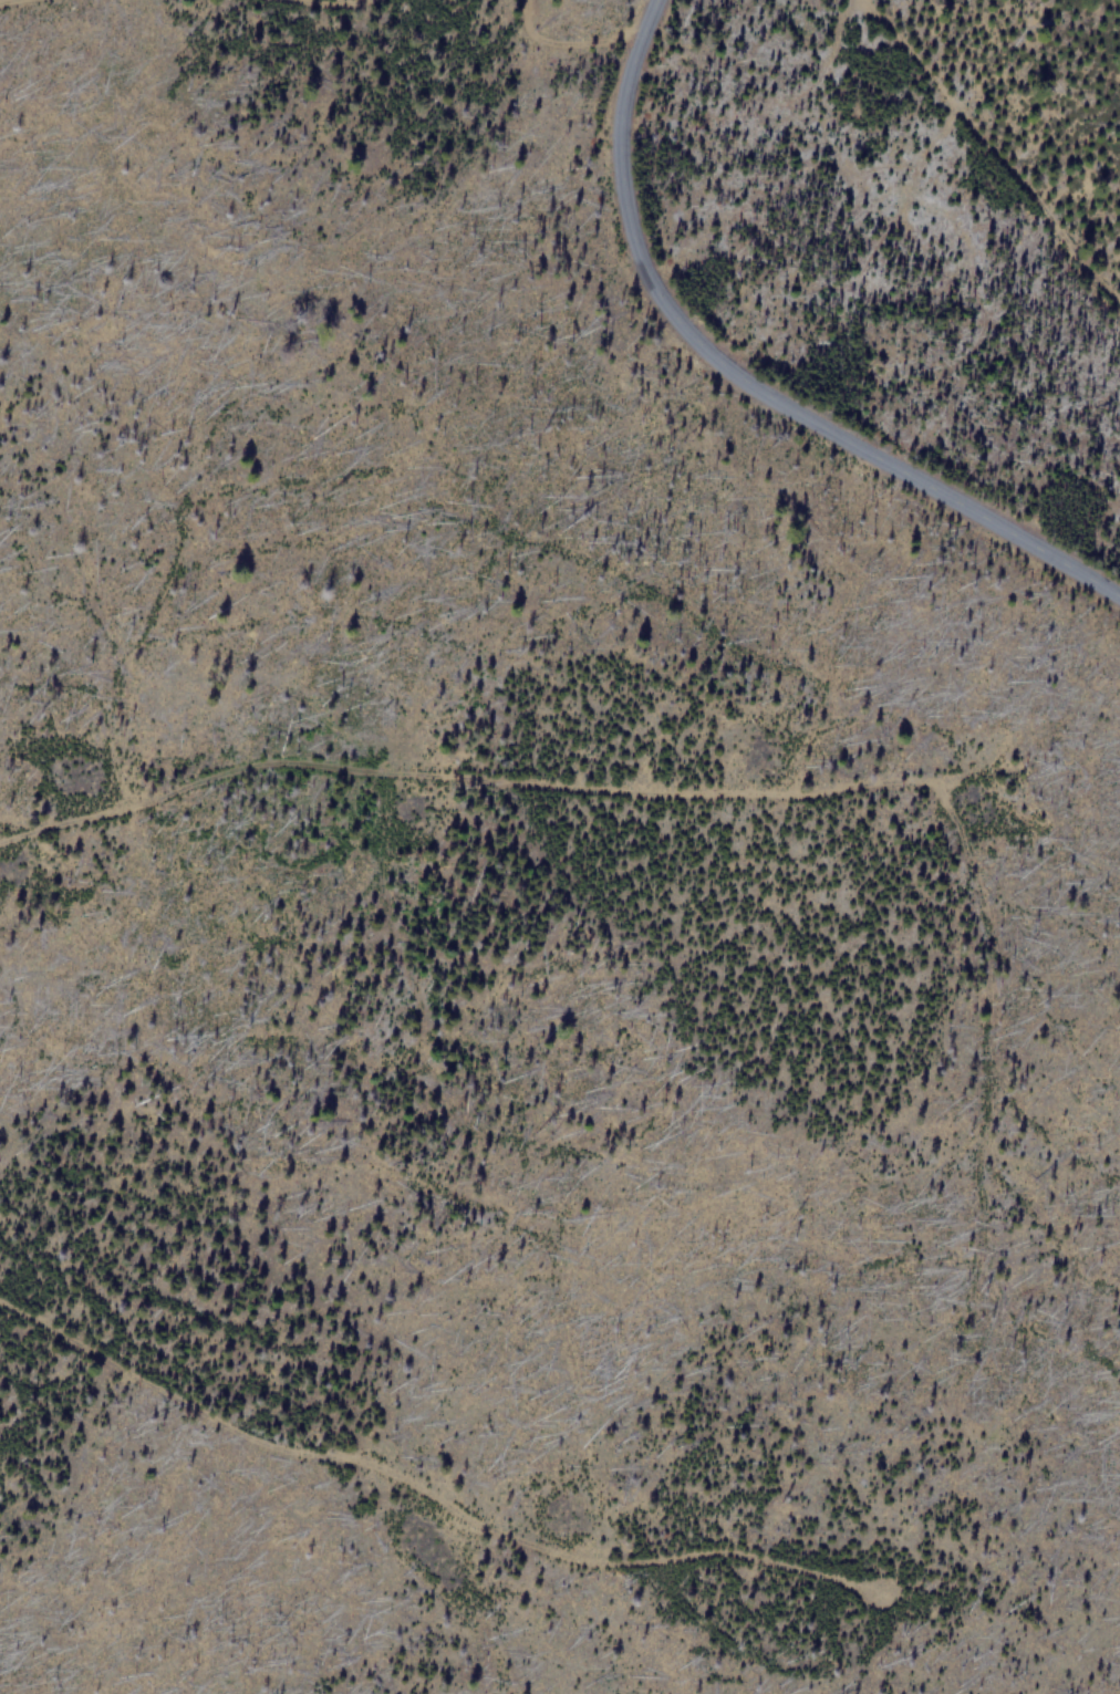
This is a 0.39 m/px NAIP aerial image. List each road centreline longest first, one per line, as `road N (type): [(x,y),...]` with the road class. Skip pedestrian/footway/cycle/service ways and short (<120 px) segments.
road 1 (track): [(0,839),(271,766),(689,798),(995,770)]
road 2 (track): [(880,1594),(720,1553),(582,1563),(469,1524),(445,1504),(370,1470),(239,1434),(0,1302)]
road 3 (residential): [(653,0),(629,69),(619,162),(630,235),(650,287),(723,366),(1119,596)]
road 4 (track): [(859,0),(1081,272),(1119,308)]
road 5 (track): [(640,31),(558,44),(535,39),(525,0)]

